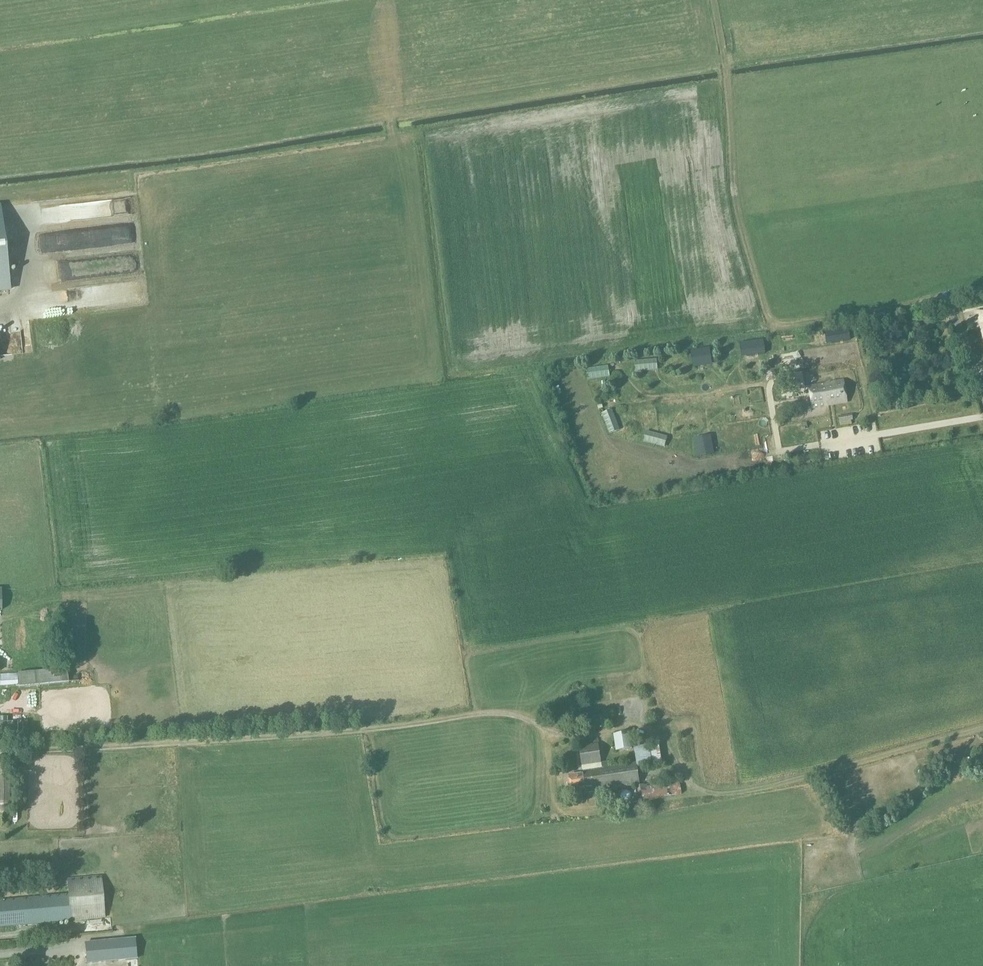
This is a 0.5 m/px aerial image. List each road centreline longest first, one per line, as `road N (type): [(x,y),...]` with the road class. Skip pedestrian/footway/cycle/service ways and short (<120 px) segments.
road 1 (track): [(921,304),(786,325),(768,314),(736,201),(714,0)]

